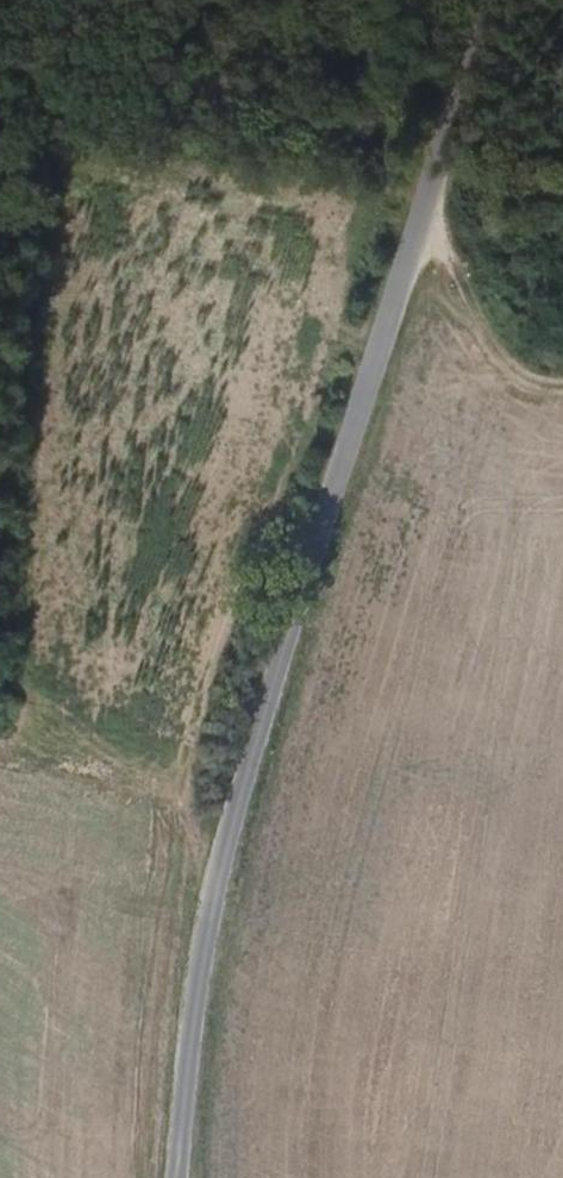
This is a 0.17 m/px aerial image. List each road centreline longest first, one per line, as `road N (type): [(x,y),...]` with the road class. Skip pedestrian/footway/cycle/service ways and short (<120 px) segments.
road 1 (unclassified): [(175,1177),(199,972),(227,836),(423,231),(486,0)]
road 2 (track): [(562,388),(509,386),(475,359),(423,231),(399,199),(366,192),(319,208),(278,253),(37,702),(0,730)]

